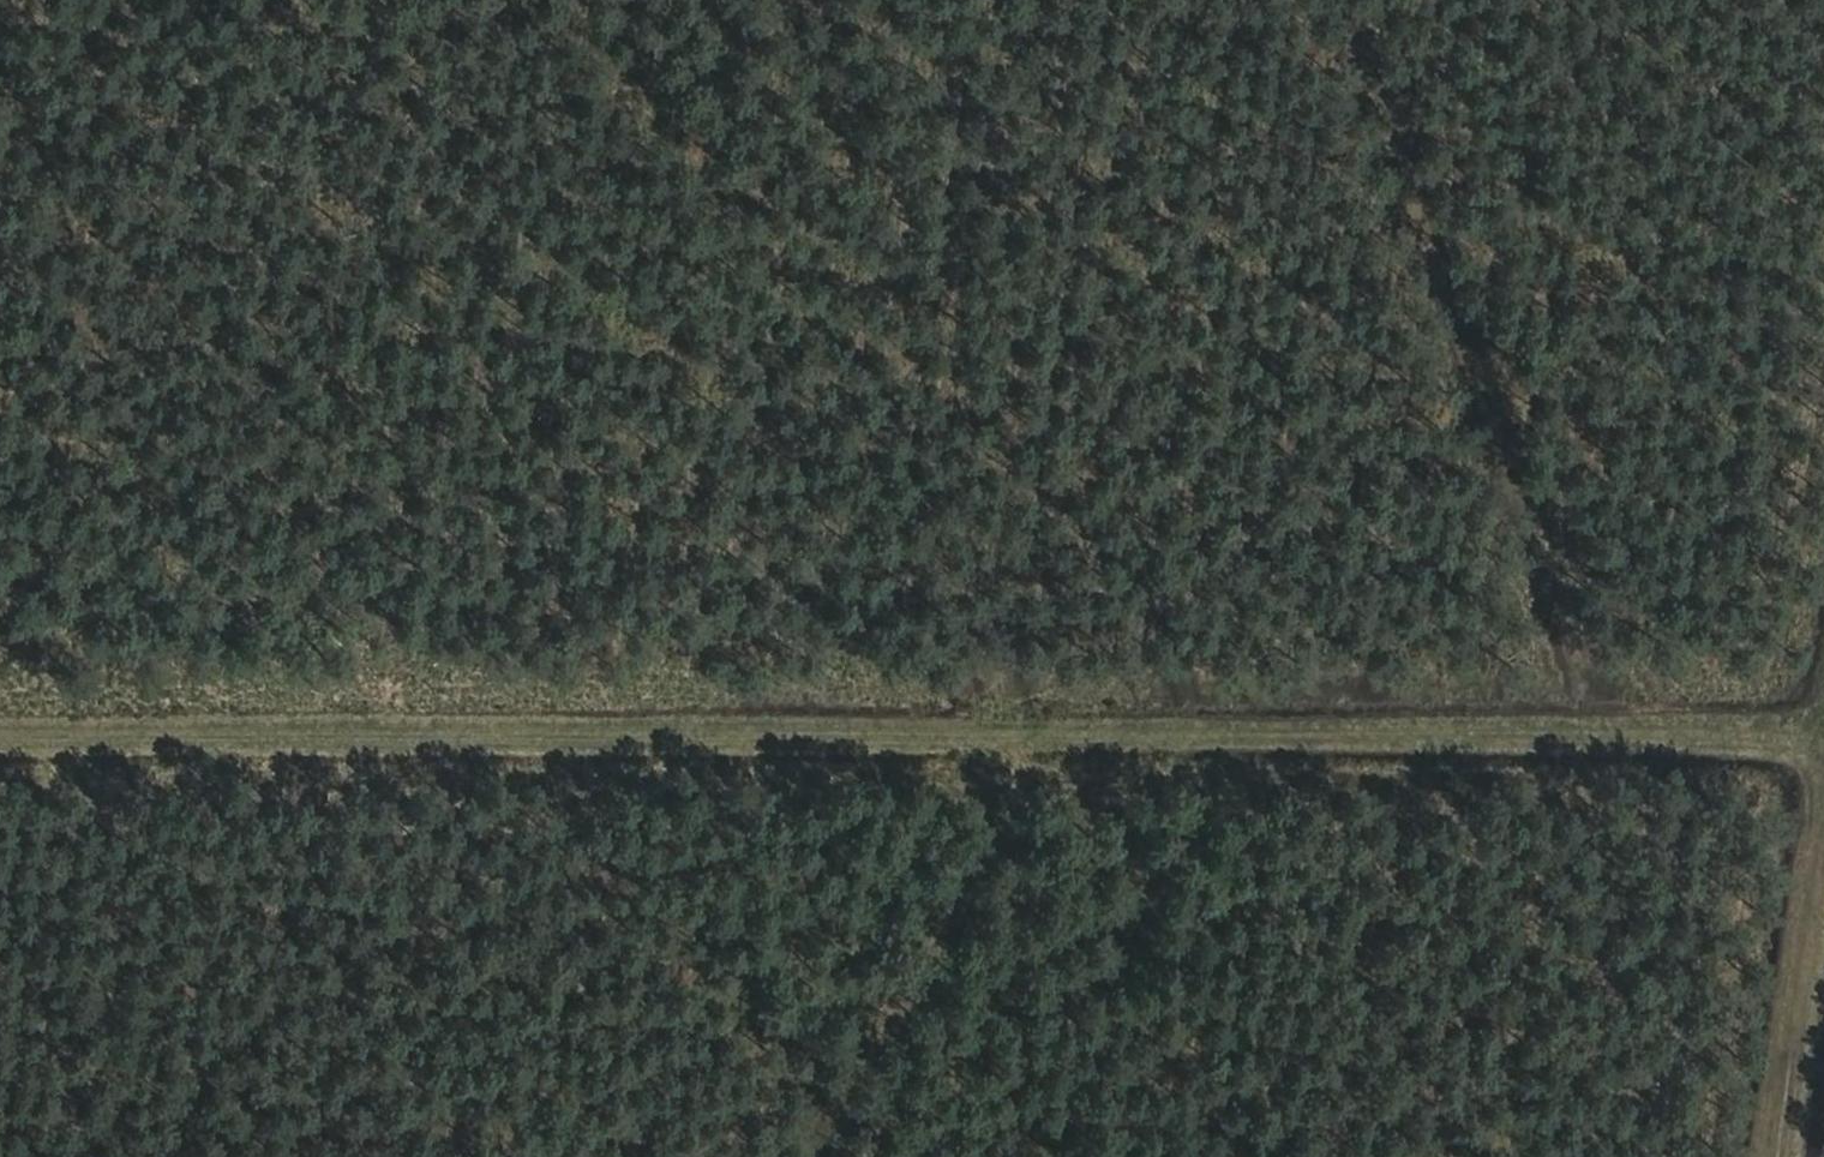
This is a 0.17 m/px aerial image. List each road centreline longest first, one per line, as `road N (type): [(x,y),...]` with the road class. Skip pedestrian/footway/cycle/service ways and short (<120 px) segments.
road 1 (track): [(0,715),(1823,720)]
road 2 (track): [(1764,1156),(1823,731)]

